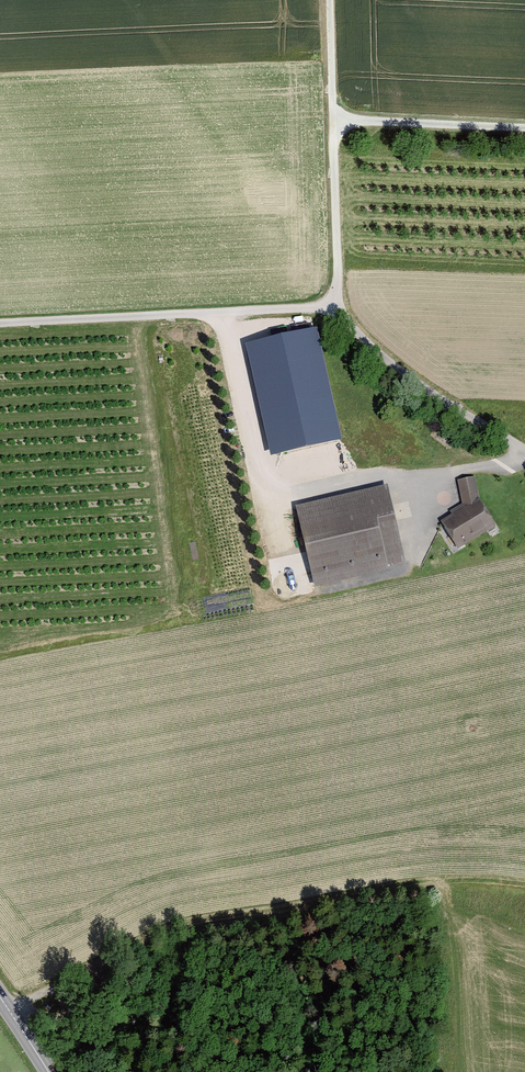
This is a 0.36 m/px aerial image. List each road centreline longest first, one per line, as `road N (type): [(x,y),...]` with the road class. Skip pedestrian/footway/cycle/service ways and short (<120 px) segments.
road 1 (track): [(524,128),(337,119),(337,309),(0,325)]
road 2 (track): [(220,313),(279,566)]
road 3 (residential): [(337,309),(421,389),(524,453)]
road 4 (track): [(10,1010),(150,1055)]

